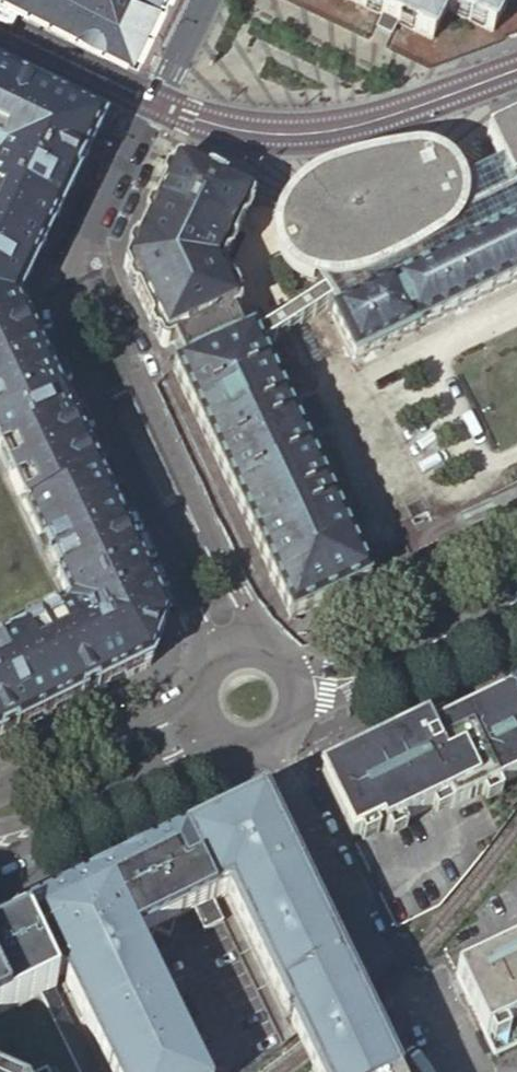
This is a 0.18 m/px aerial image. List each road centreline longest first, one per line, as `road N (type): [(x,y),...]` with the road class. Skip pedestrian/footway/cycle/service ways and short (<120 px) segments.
road 1 (unclassified): [(85,254),(62,307),(68,332),(200,615),(212,658)]
road 2 (unclassified): [(272,647),(85,254)]
road 3 (residential): [(274,743),(365,933),(394,974)]
road 4 (tertiary): [(196,693),(0,791)]
road 5 (unclassified): [(151,100),(85,254)]
road 6 (tertiary): [(516,599),(380,667)]
road 7 (tertiary): [(87,808),(221,741)]

